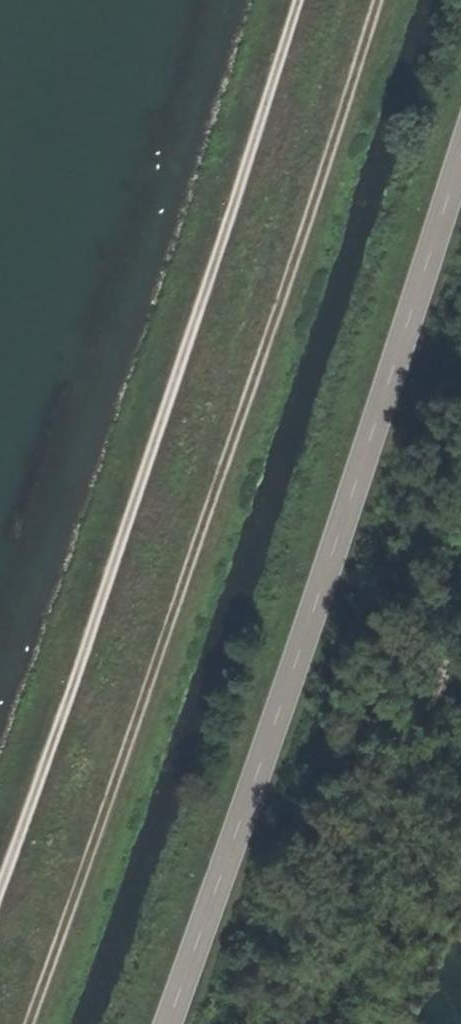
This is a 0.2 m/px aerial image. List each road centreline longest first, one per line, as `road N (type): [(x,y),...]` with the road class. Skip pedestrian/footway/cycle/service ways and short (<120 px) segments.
road 1 (track): [(291,0),(152,466),(0,882)]
road 2 (tertiary): [(167,1023),(460,160)]
road 3 (track): [(314,1023),(460,636)]

